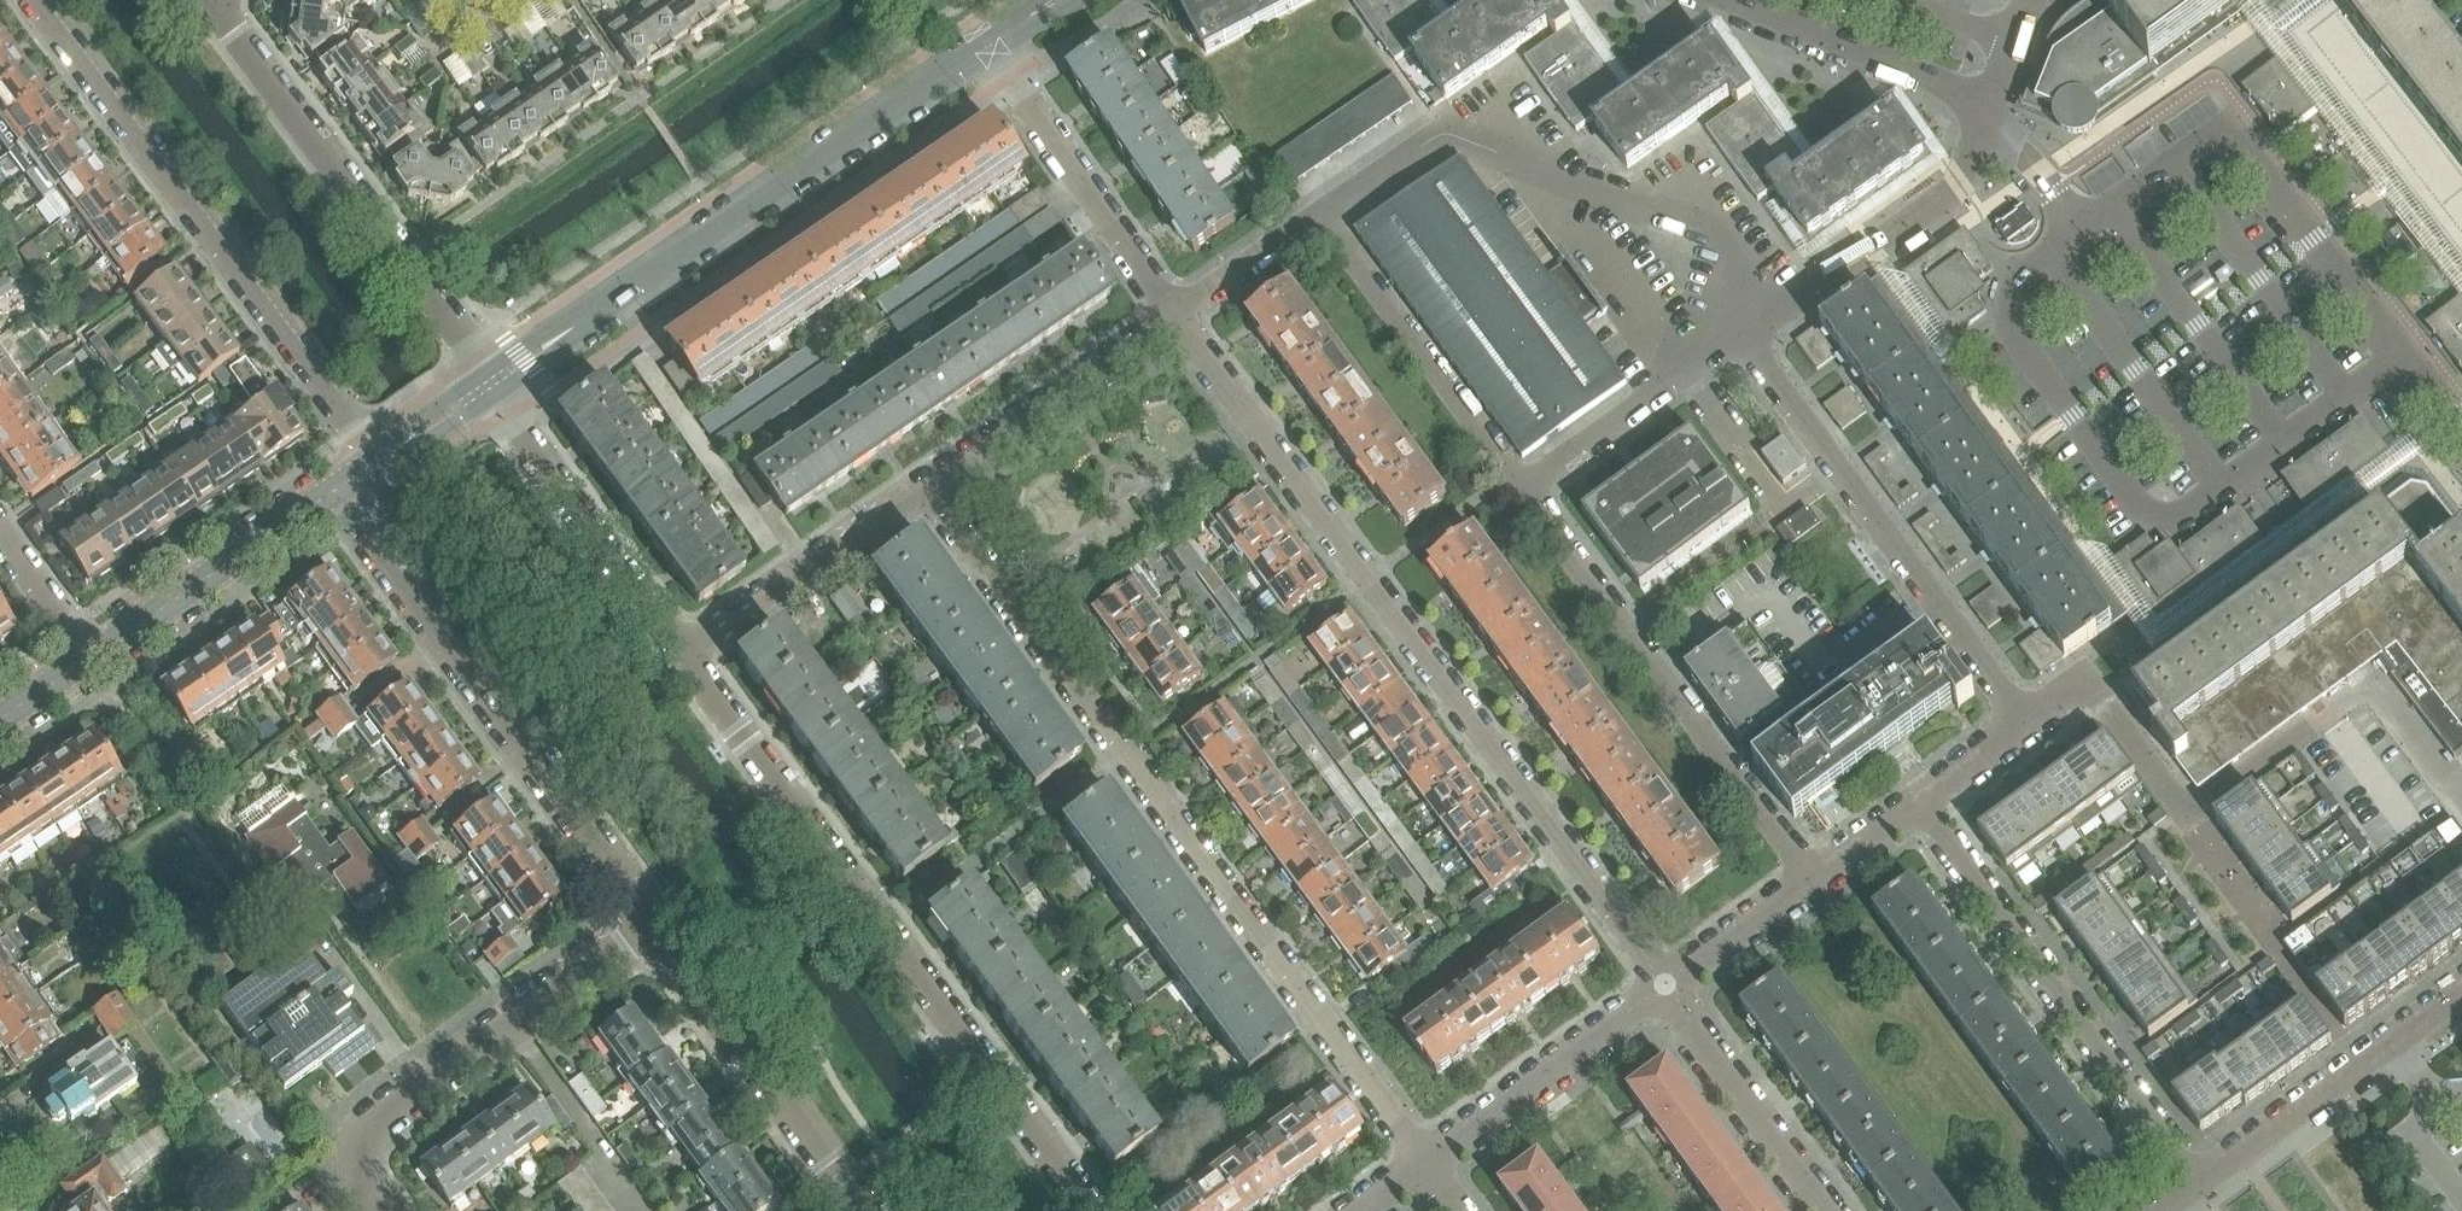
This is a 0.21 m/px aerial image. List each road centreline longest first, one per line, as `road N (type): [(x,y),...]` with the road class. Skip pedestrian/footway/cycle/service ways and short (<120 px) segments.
road 1 (residential): [(927,485),(1425,1164)]
road 2 (residential): [(1665,985),(1175,316)]
road 3 (residential): [(682,653),(1091,1210)]
road 4 (residential): [(2079,227),(2005,280),(2002,318),(2146,515),(2179,518),(2403,356)]
road 5 (residential): [(2461,783),(2446,774),(2375,680),(2186,816),(2085,678),(2021,724)]
road 6 (residential): [(492,385),(989,49)]
road 7 (residential): [(376,464),(29,0)]
road 8 (residential): [(658,923),(339,490)]
road 9 (residential): [(1327,211),(1440,132),(1711,233),(1780,313)]
road 10 (residential): [(1808,880),(1524,491)]
road 11 (residential): [(2021,724),(1742,340)]
road 12 (residential): [(492,385),(211,3)]
road 13 (residential): [(1918,801),(2199,1181)]
road 14 (residential): [(2403,356),(2233,138),(2217,134),(2079,227)]
road 15 (residential): [(373,1210),(356,1189),(360,1142),(658,923)]
road 16 (residential): [(871,1210),(658,923)]
road 17 (residential): [(1524,491),(1327,211)]
road 18 (residential): [(492,385),(505,416),(682,653)]
road 19 (residential): [(1175,316),(989,49)]
road 20 (residential): [(2199,1181),(2461,991)]
road 21 (residential): [(339,490),(88,658)]
road 22 (residential): [(927,485),(1175,316)]
road 23 (residential): [(1665,985),(1425,1164)]
road 24 (residential): [(682,653),(927,485)]
road 25 (residential): [(1780,313),(1958,189),(1989,116)]
road 26 (residential): [(1989,116),(1946,85),(1734,0)]
road 27 (residential): [(1830,1210),(1665,985)]
road 28 (residential): [(1524,491),(1742,340)]
road 29 (residential): [(1327,211),(1175,316)]
road 30 (residential): [(1808,880),(1665,985)]
road 31 (residential): [(0,535),(88,658)]
road 32 (residential): [(2079,227),(1989,116)]
road 33 (residential): [(492,385),(376,464)]
road 34 (residential): [(1918,801),(1808,880)]
road 35 (residential): [(2021,724),(1918,801)]
road 36 (residential): [(1989,116),(2031,0)]

